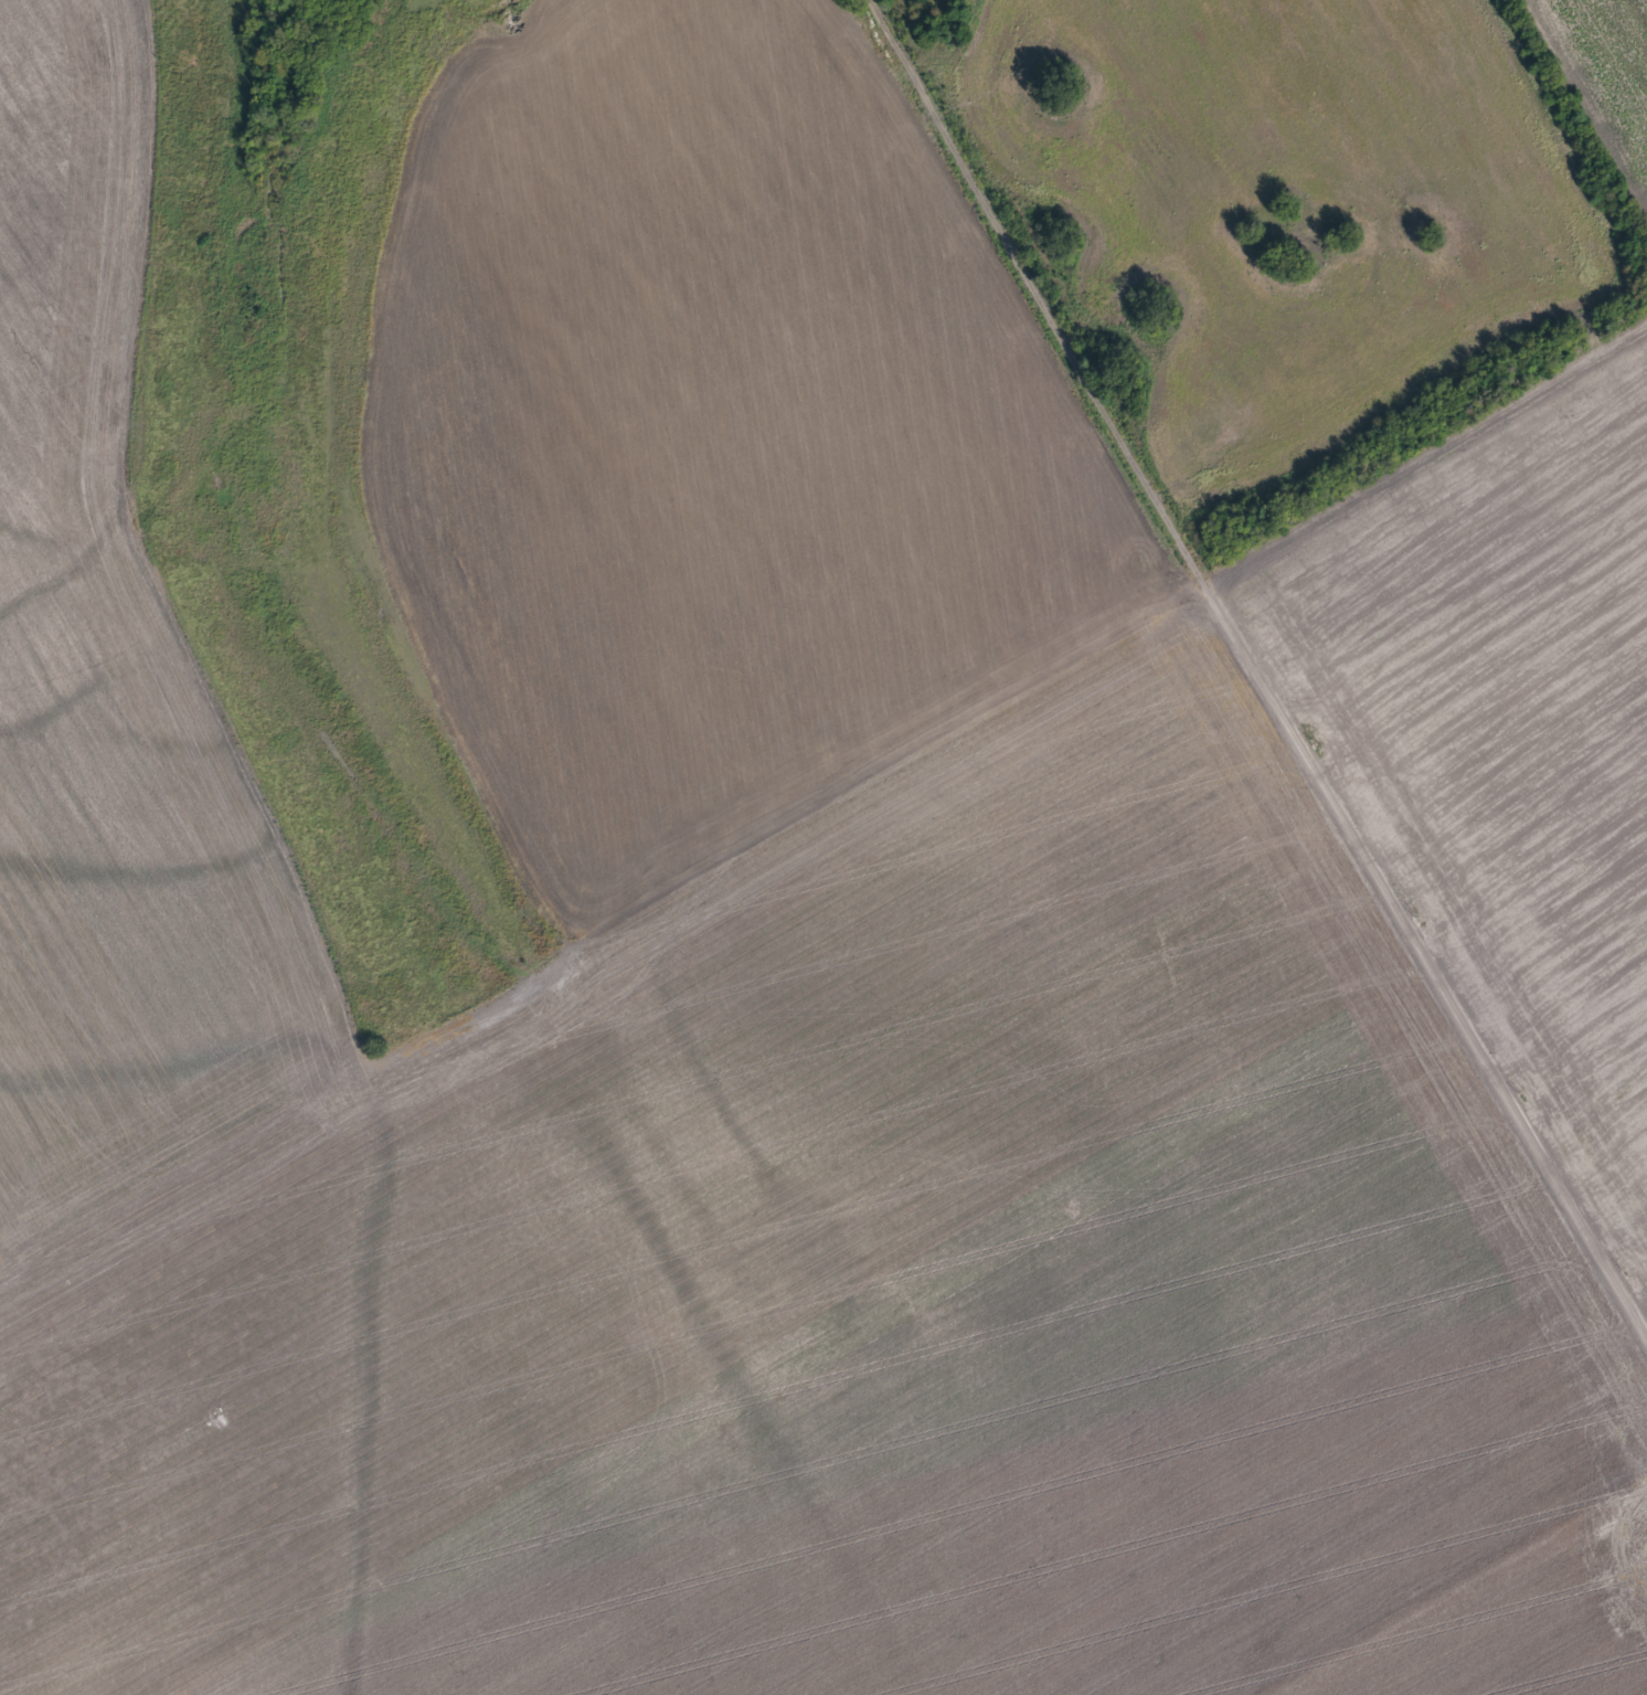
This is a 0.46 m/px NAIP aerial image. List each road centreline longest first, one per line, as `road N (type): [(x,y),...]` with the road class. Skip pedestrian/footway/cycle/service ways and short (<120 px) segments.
road 1 (residential): [(1646,1327),(870,0)]
road 2 (residential): [(1197,561),(1646,297)]

